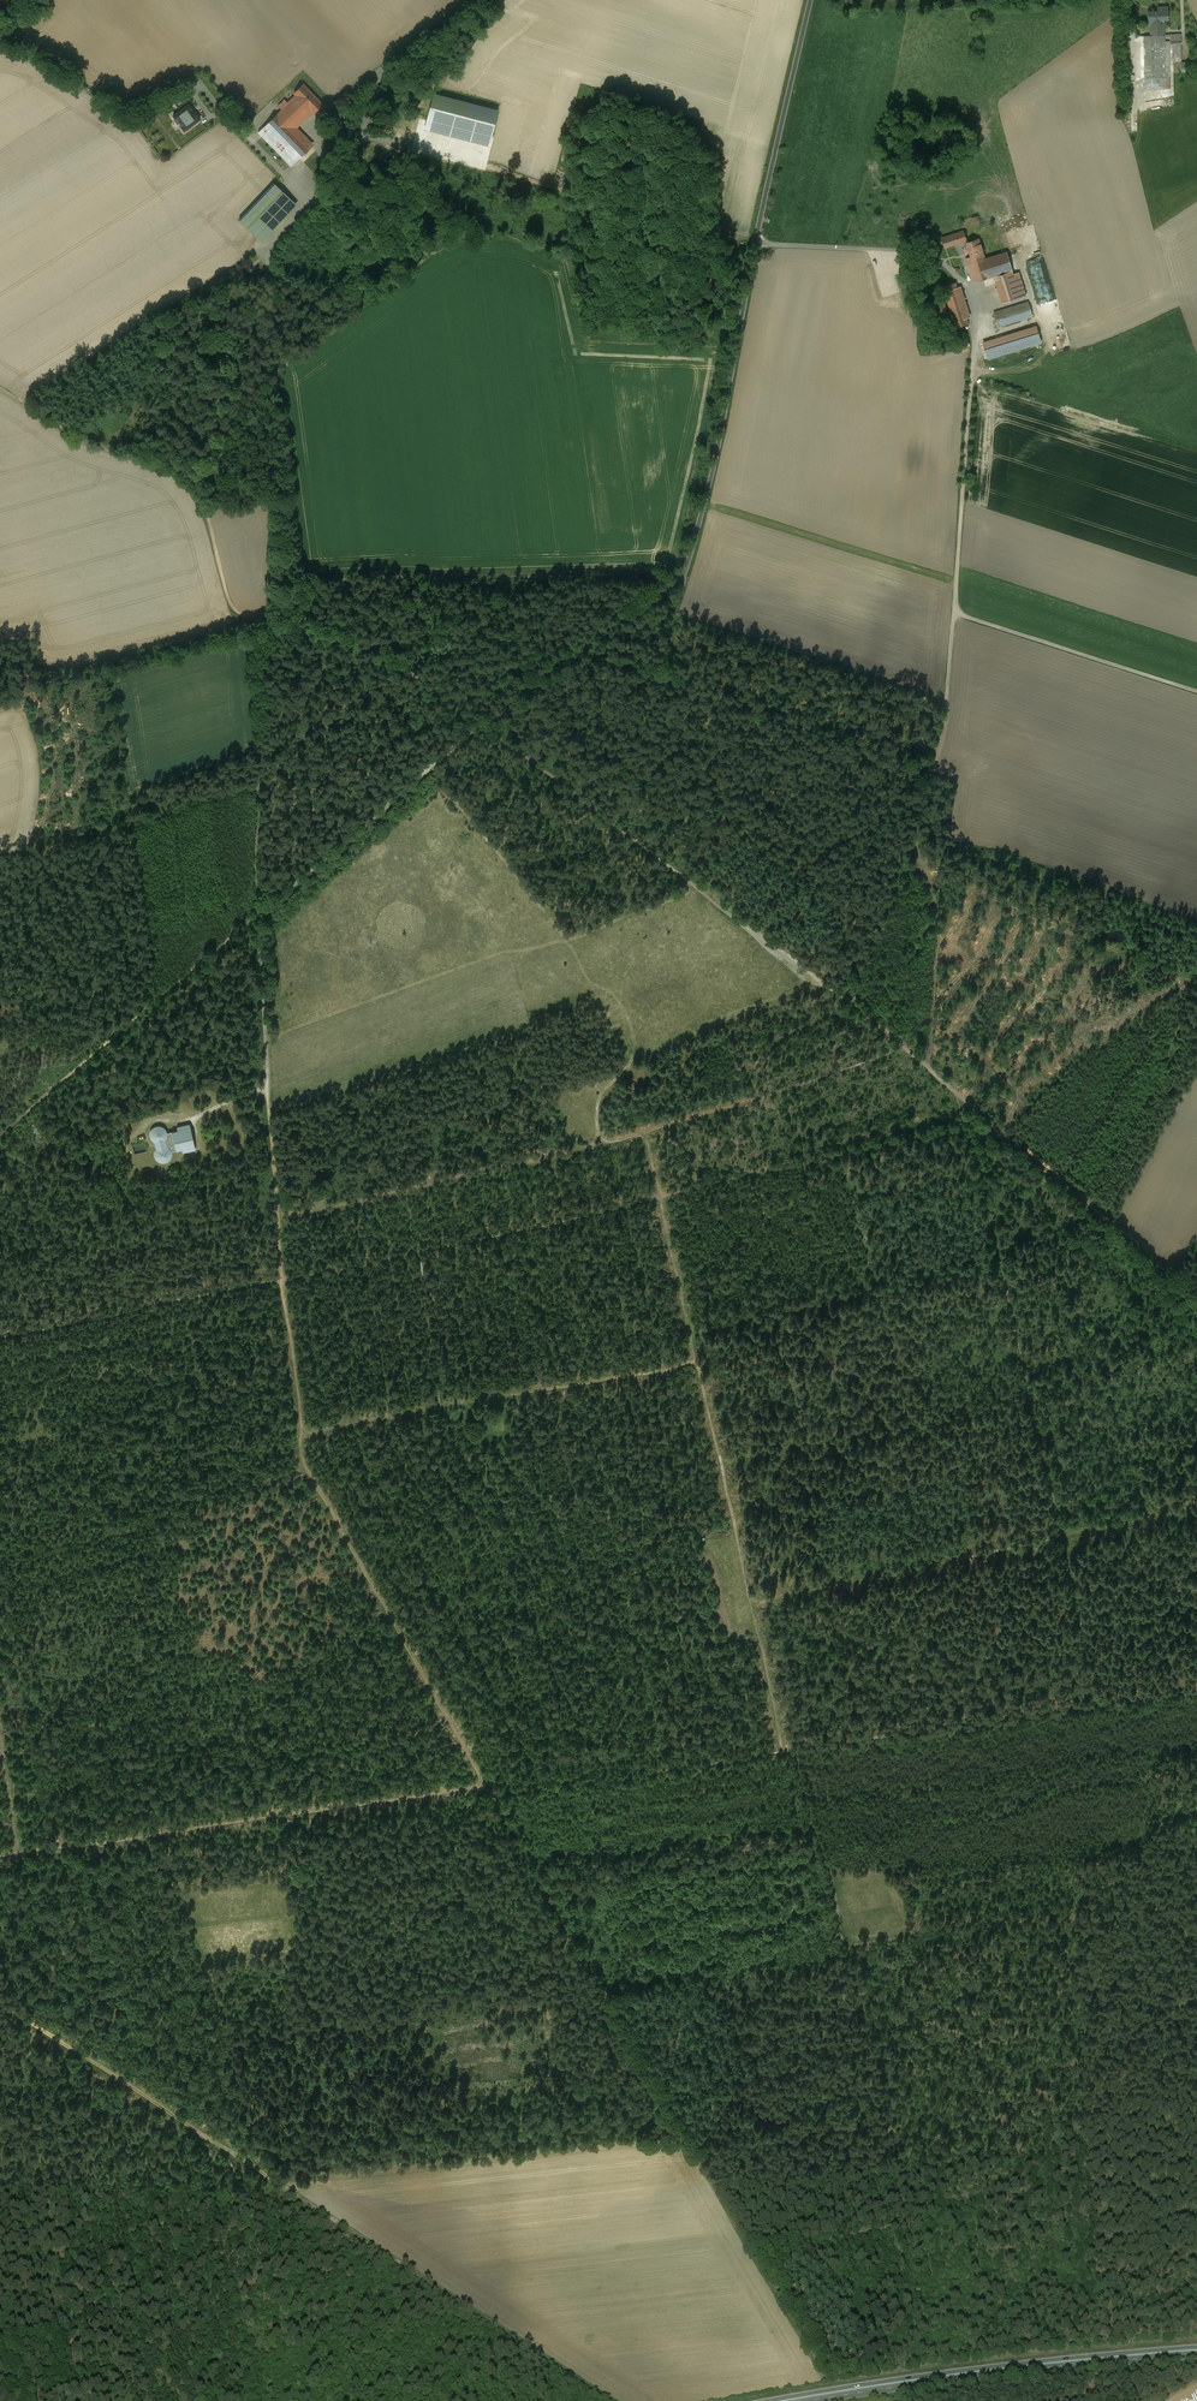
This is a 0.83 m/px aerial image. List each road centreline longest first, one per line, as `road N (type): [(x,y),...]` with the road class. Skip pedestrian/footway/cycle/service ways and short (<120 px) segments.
road 1 (unclassified): [(811,0),(685,575),(581,640),(481,726)]
road 2 (track): [(0,1848),(169,1833),(478,1787),(493,1793),(785,1750)]
road 3 (track): [(284,1280),(306,1463),(539,1868)]
road 4 (track): [(481,726),(592,798),(841,994),(970,1113)]
road 5 (track): [(1097,1698),(970,1113)]
road 6 (track): [(785,1750),(760,1610),(1059,1541)]
road 7 (track): [(978,336),(945,713),(930,765)]
road 8 (track): [(760,1610),(660,1197)]
road 9 (trunk): [(1196,2347),(923,2375),(777,2400)]
road 10 (track): [(0,387),(90,444),(188,484),(203,501),(229,604),(279,626)]
road 11 (track): [(660,1197),(284,1280)]
road 12 (trunk): [(821,2400),(1196,2354)]
road 13 (track): [(0,1130),(258,915)]
road 14 (track): [(0,2000),(281,2181)]
road 15 (track): [(970,1113),(896,1140),(660,1197)]
road 16 (track): [(785,1750),(1097,1698)]
road 17 (track): [(970,1113),(1149,1253),(1196,1314)]
road 18 (track): [(258,915),(481,726)]
road 19 (track): [(284,1280),(0,1339)]
road 20 (track): [(954,612),(1196,692)]
road 21 (track): [(653,2085),(539,1868)]
road 22 (track): [(279,626),(388,650),(481,726)]

